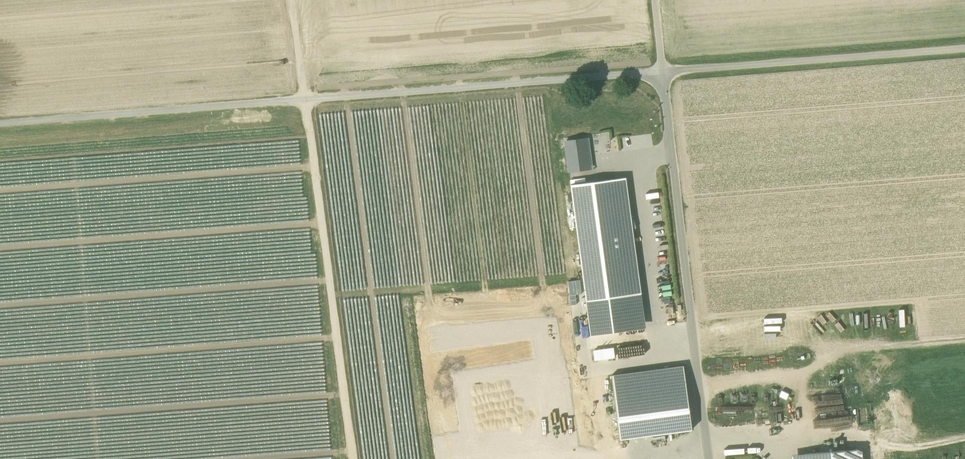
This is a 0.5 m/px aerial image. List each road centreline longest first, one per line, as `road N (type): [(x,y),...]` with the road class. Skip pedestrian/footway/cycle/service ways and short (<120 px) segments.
road 1 (track): [(964,48),(0,122)]
road 2 (track): [(291,0),(353,458)]
road 3 (unclassified): [(655,0),(709,458)]

